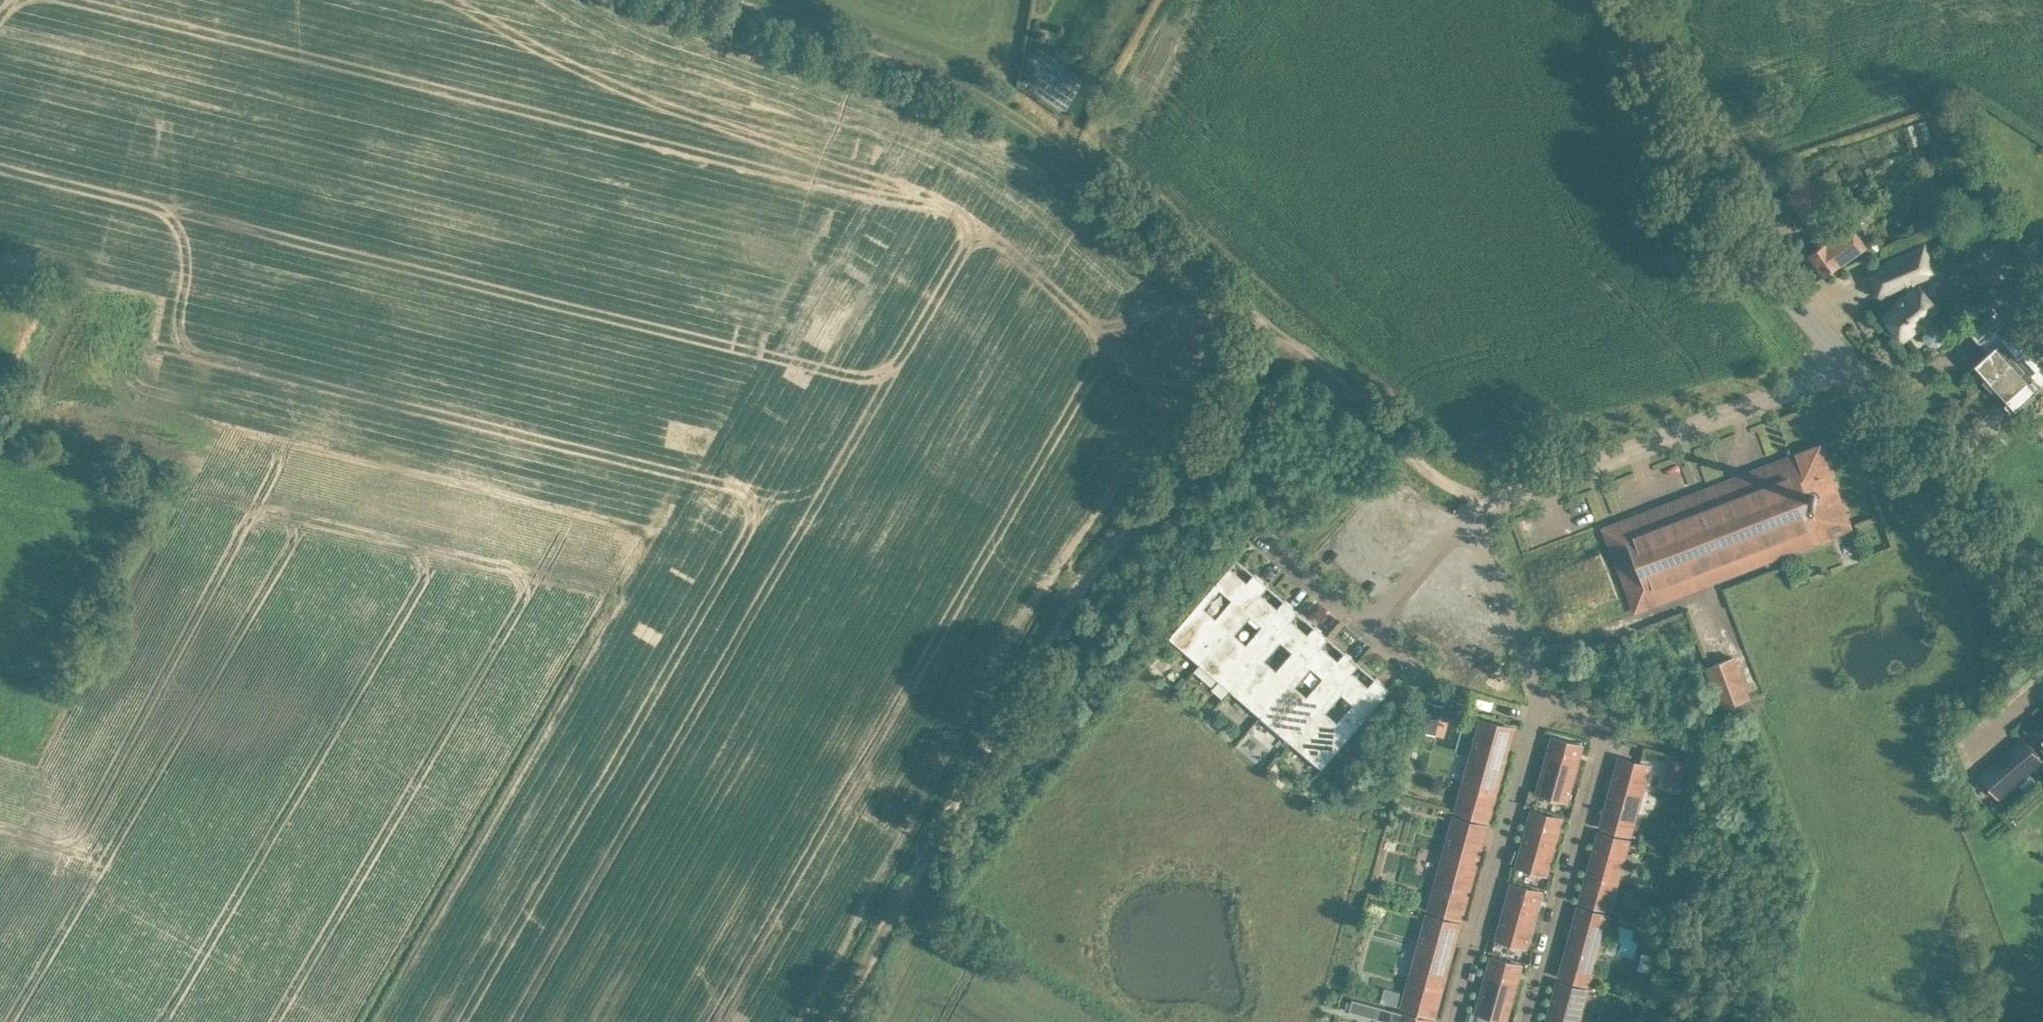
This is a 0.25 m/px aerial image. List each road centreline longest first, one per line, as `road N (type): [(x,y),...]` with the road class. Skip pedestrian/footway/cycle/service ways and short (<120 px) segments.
road 1 (track): [(833,1021),(1061,621),(1113,549),(1200,458),(1276,336)]
road 2 (track): [(1276,336),(1067,153),(1005,111),(725,0)]
road 3 (tertiary): [(1850,366),(1688,169),(1665,112),(1639,0)]
road 4 (residential): [(1850,366),(1490,502),(1470,519)]
road 5 (residential): [(1530,1021),(1606,742),(1590,716),(1562,708)]
road 6 (residential): [(1542,705),(1451,1021)]
road 7 (tertiary): [(2042,588),(1850,366)]
road 8 (track): [(1276,336),(1462,490),(1490,502)]
road 9 (residential): [(1470,519),(1542,705)]
road 10 (residential): [(1470,519),(1443,536),(1367,624),(1371,628)]
road 11 (residential): [(1371,628),(1262,534)]

